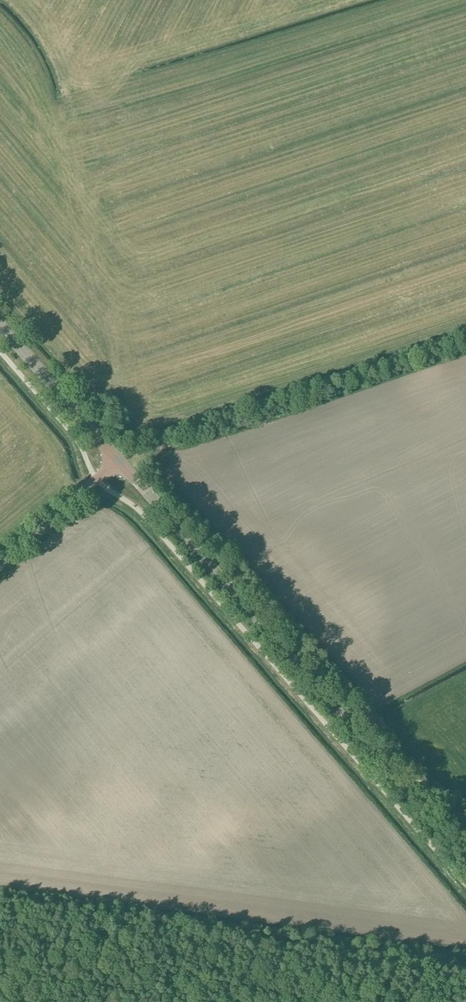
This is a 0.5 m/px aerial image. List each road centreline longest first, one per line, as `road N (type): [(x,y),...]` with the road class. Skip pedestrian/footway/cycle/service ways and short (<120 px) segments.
road 1 (tertiary): [(465,858),(120,461)]
road 2 (tertiary): [(120,461),(0,325)]
road 3 (tertiary): [(0,560),(120,461)]

